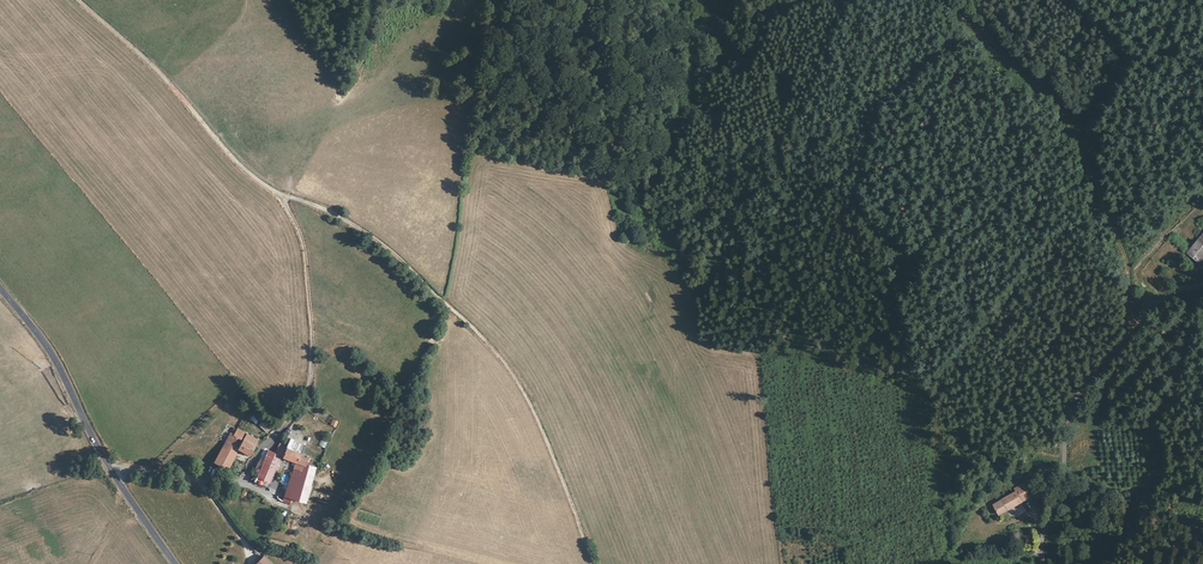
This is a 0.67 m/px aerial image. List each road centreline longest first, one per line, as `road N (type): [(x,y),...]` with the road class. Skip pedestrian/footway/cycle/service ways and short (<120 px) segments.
road 1 (track): [(594,563),(536,414),(493,348),(388,250),(331,211),(282,194),(243,167),(160,73),(79,0)]
road 2 (track): [(1135,323),(1111,212),(1037,84),(945,0)]
road 3 (track): [(1043,563),(1043,511),(1073,405),(1149,305),(1202,280)]
road 4 (tertiary): [(0,286),(53,352),(112,470),(177,563)]
road 5 (track): [(238,479),(298,412),(314,364),(305,242),(282,194)]

